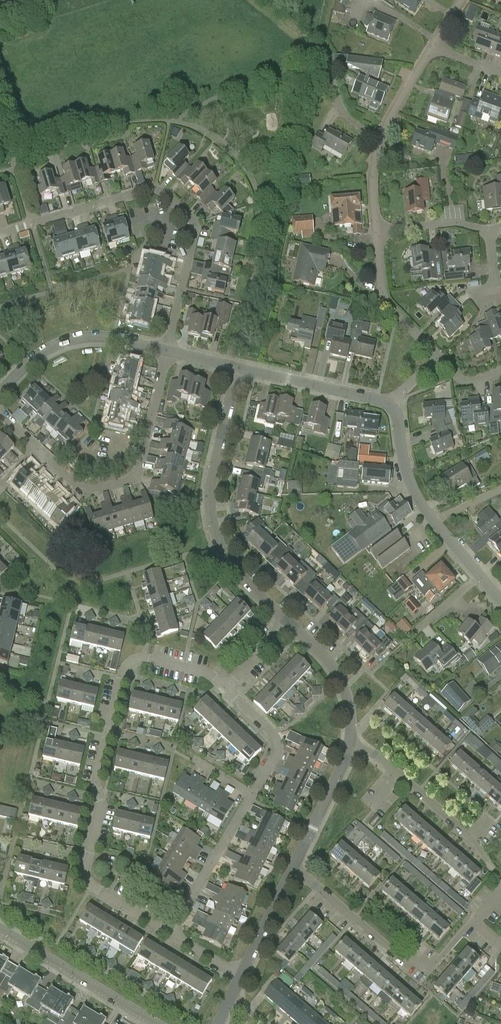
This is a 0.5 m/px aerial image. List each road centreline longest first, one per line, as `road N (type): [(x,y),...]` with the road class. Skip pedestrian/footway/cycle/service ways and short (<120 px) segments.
road 1 (residential): [(168,351),(194,235),(190,219),(149,190),(32,224)]
road 2 (residential): [(89,858),(101,800),(95,779),(124,669),(147,660),(226,686)]
road 3 (residential): [(287,621),(234,569),(210,513),(236,367)]
road 4 (residential): [(500,893),(423,967),(409,965),(293,868)]
road 5 (residential): [(38,450),(83,492),(136,478),(168,351)]
road 6 (residential): [(500,885),(480,851),(373,752),(348,745)]
road 7 (residential): [(378,233),(374,181),(382,138),(434,47)]
road 8 (unclassified): [(481,577),(421,506),(390,405)]
road 9 (unclassified): [(0,391),(52,347),(83,338),(168,351)]
road 10 (unclassified): [(157,1023),(0,929)]
road 11 (residential): [(252,794),(170,933)]
road 12 (unclassified): [(390,405),(236,367)]
road 13 (residential): [(437,358),(386,303),(378,233)]
road 14 (residential): [(348,745),(344,689),(287,621)]
road 15 (residential): [(293,868),(348,745)]
road 16 (residential): [(226,686),(278,744),(252,794)]
road 17 (residential): [(240,976),(293,868)]
road 18 (residential): [(170,933),(92,885),(89,858)]

